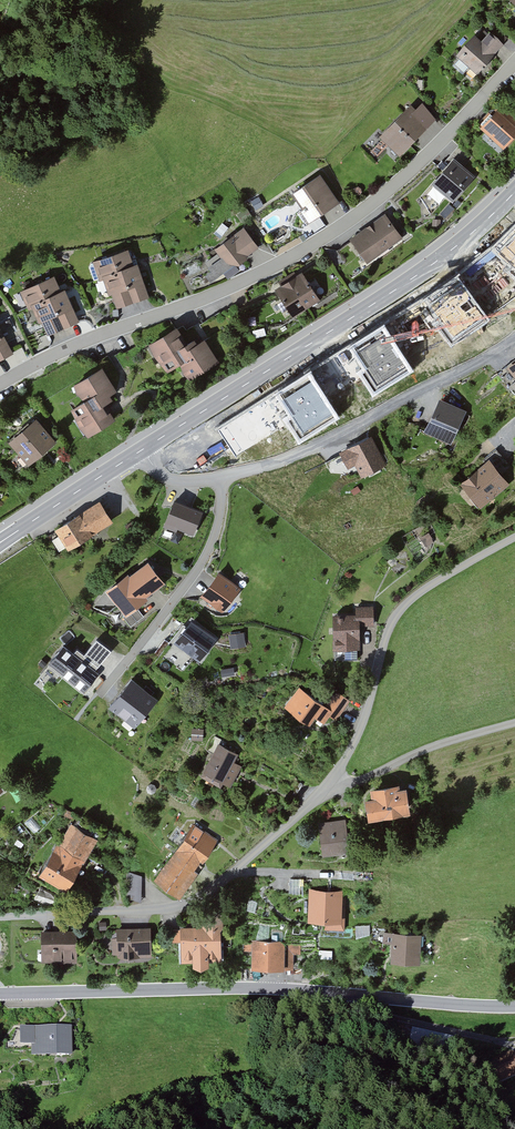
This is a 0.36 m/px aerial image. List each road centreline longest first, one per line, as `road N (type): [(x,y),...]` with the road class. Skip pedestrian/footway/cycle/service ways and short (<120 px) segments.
road 1 (residential): [(514,61),(408,174),(325,237),(249,279),(81,343),(0,385)]
road 2 (tertiary): [(0,993),(250,988),(514,1006)]
road 3 (secondary): [(514,192),(431,265),(141,451)]
road 4 (residential): [(514,340),(271,465),(177,480),(141,451)]
road 5 (residential): [(324,792),(200,900),(132,913),(0,917)]
road 6 (unclassified): [(514,539),(403,610),(370,710),(324,792)]
road 7 (track): [(514,1048),(320,992)]
road 8 (secondary): [(141,451),(0,543)]

